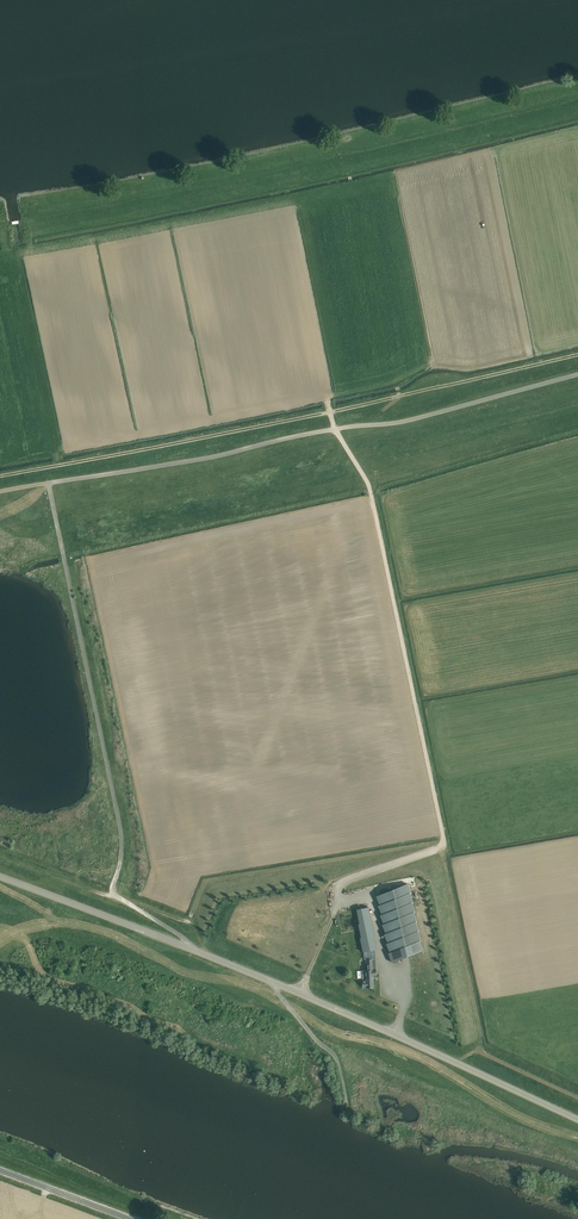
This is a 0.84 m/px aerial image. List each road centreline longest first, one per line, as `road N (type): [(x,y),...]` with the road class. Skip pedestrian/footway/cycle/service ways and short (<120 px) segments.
road 1 (unclassified): [(577,1119),(272,982),(0,876)]
road 2 (unclassified): [(132,1218),(0,1170)]

